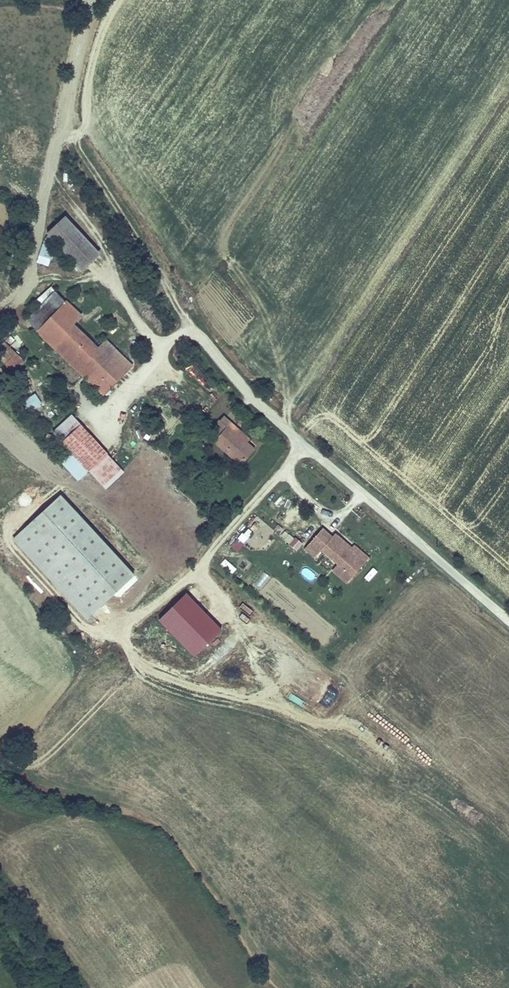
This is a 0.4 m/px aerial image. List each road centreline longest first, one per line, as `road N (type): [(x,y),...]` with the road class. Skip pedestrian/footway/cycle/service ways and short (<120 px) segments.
road 1 (unclassified): [(303,442),(508,621)]
road 2 (track): [(0,312),(31,278),(49,174),(68,128)]
road 3 (track): [(96,0),(68,128)]
road 4 (track): [(49,174),(102,240),(108,278)]

